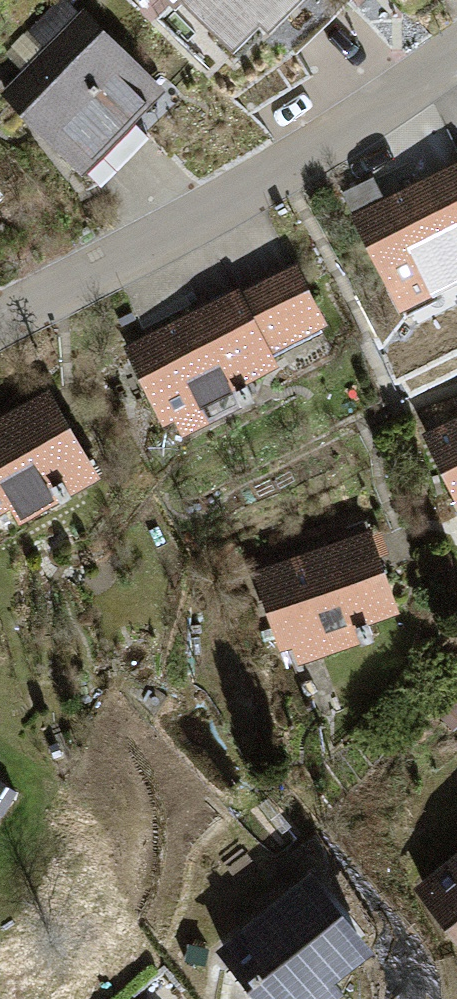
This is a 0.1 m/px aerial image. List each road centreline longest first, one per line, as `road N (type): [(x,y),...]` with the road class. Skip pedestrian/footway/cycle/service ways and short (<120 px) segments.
road 1 (residential): [(456,65),(405,102),(0,321)]

